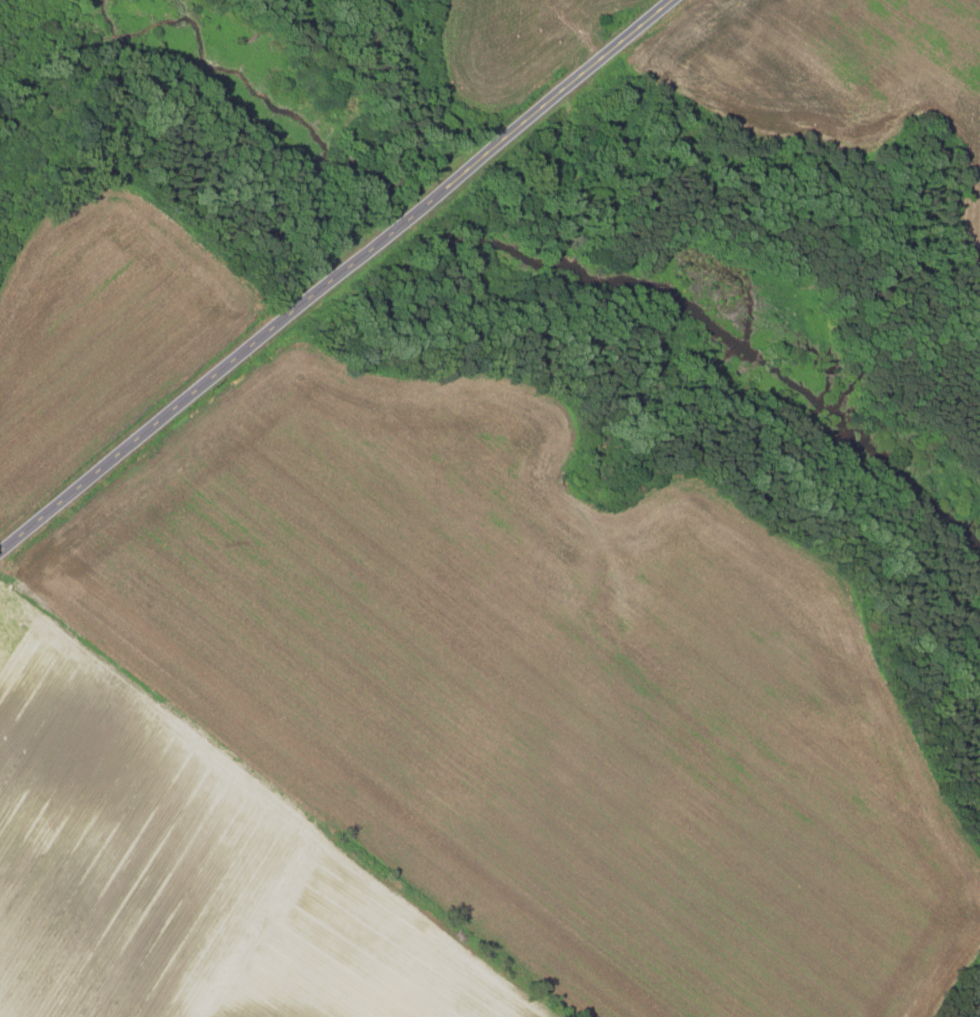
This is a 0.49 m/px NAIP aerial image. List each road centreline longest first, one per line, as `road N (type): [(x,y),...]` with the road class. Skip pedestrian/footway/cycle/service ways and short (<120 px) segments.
road 1 (residential): [(0,549),(669,0)]

